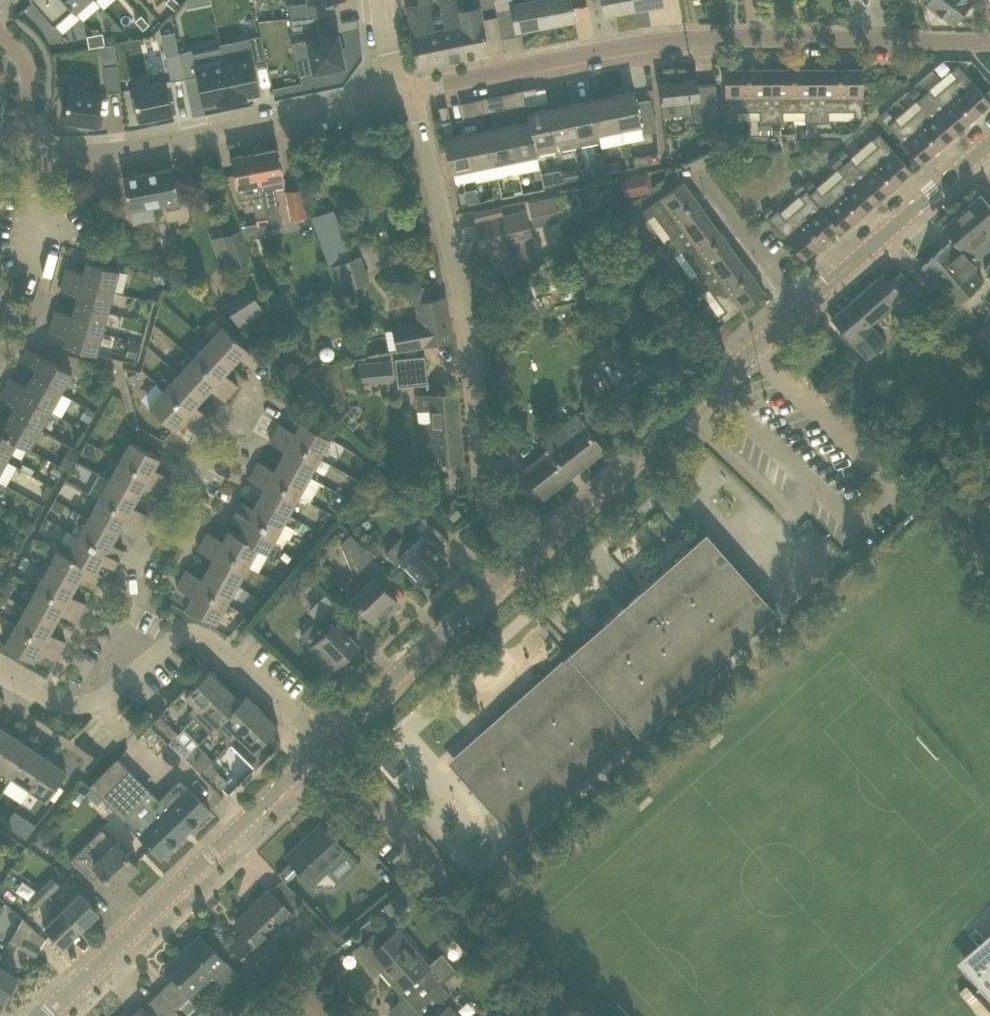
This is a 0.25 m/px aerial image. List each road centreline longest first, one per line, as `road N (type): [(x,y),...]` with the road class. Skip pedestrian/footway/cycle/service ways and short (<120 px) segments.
road 1 (residential): [(526,554),(989,141)]
road 2 (residential): [(414,91),(643,41),(730,35),(989,42)]
road 3 (residential): [(526,554),(491,516),(473,347),(414,91)]
road 4 (residential): [(46,1015),(326,744)]
road 5 (residential): [(21,152),(132,150),(398,94)]
road 6 (residential): [(89,703),(191,487),(272,379)]
road 7 (residential): [(326,744),(198,634),(175,640),(89,703)]
road 8 (residential): [(326,744),(526,554)]
road 9 (residential): [(0,34),(30,74),(21,152)]

